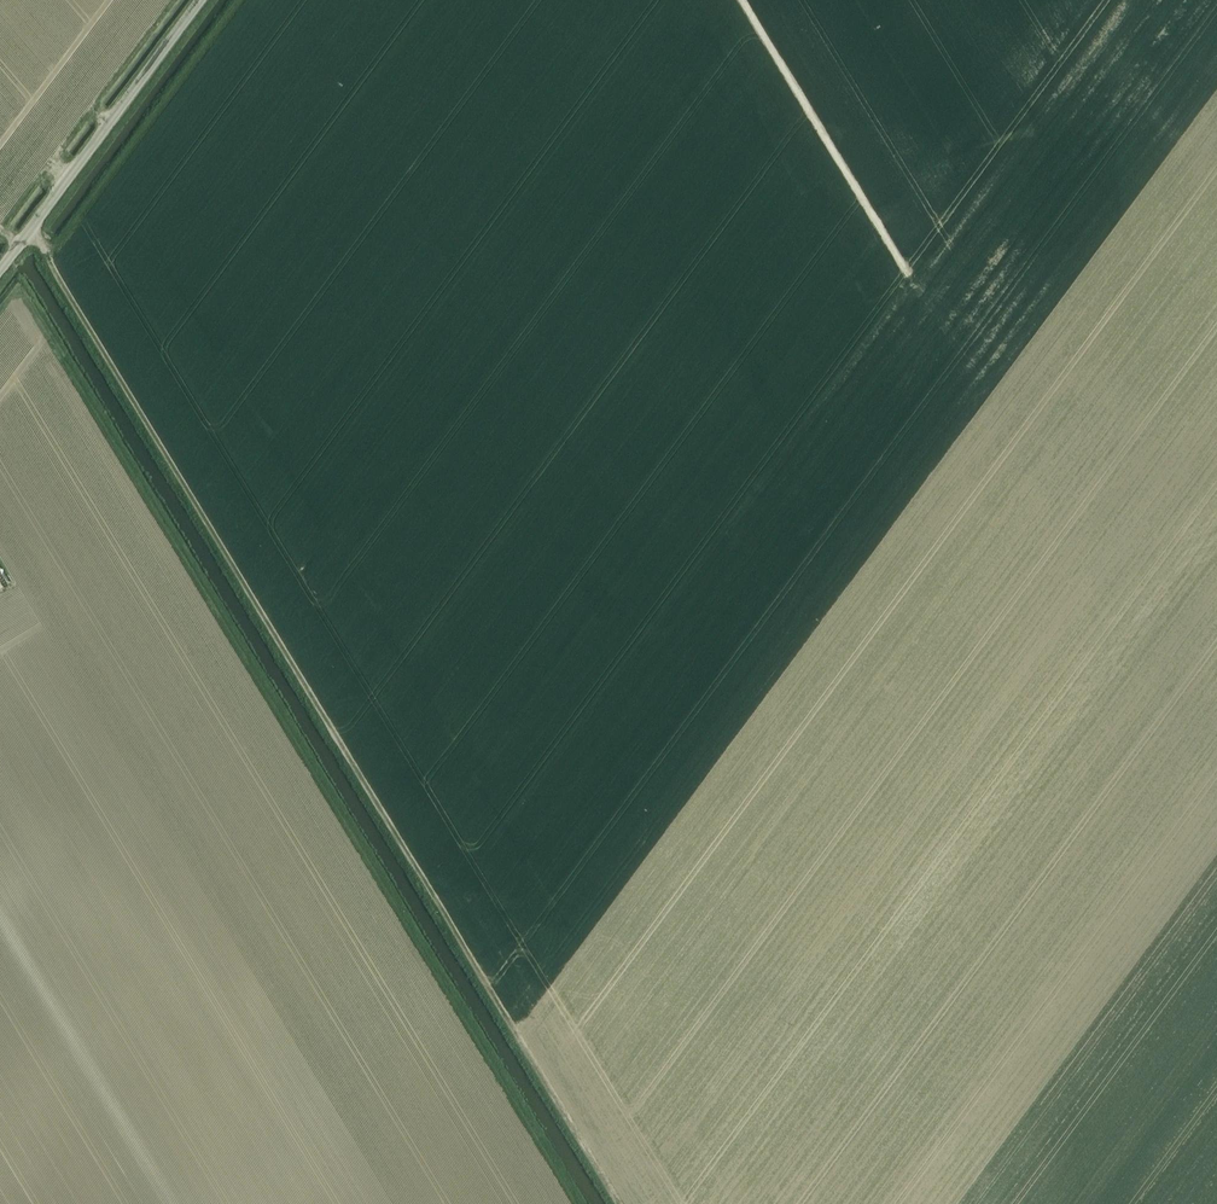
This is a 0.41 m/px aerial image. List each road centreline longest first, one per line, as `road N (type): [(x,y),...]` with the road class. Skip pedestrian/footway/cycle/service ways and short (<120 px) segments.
road 1 (unclassified): [(0,269),(200,0)]
road 2 (track): [(910,276),(742,0)]

